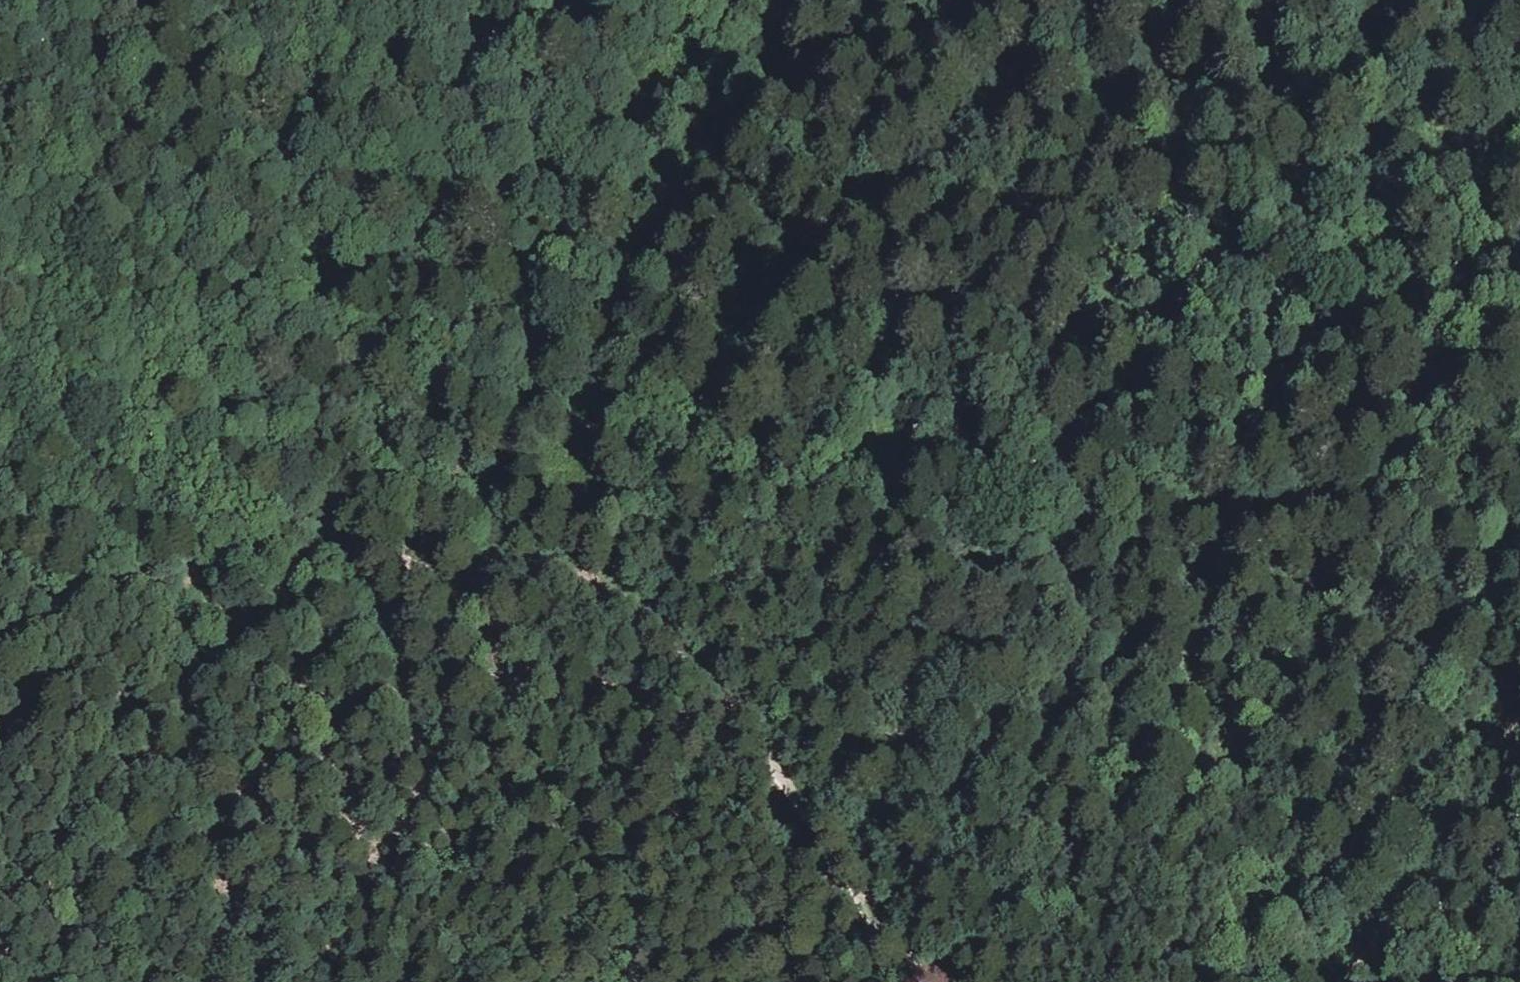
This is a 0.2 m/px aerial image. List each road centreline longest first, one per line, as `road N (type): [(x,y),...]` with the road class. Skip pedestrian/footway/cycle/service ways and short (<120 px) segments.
road 1 (track): [(941,981),(853,896),(768,756),(646,606),(574,578),(357,560),(189,581),(100,599),(0,664)]
road 2 (track): [(1519,725),(1345,981)]

